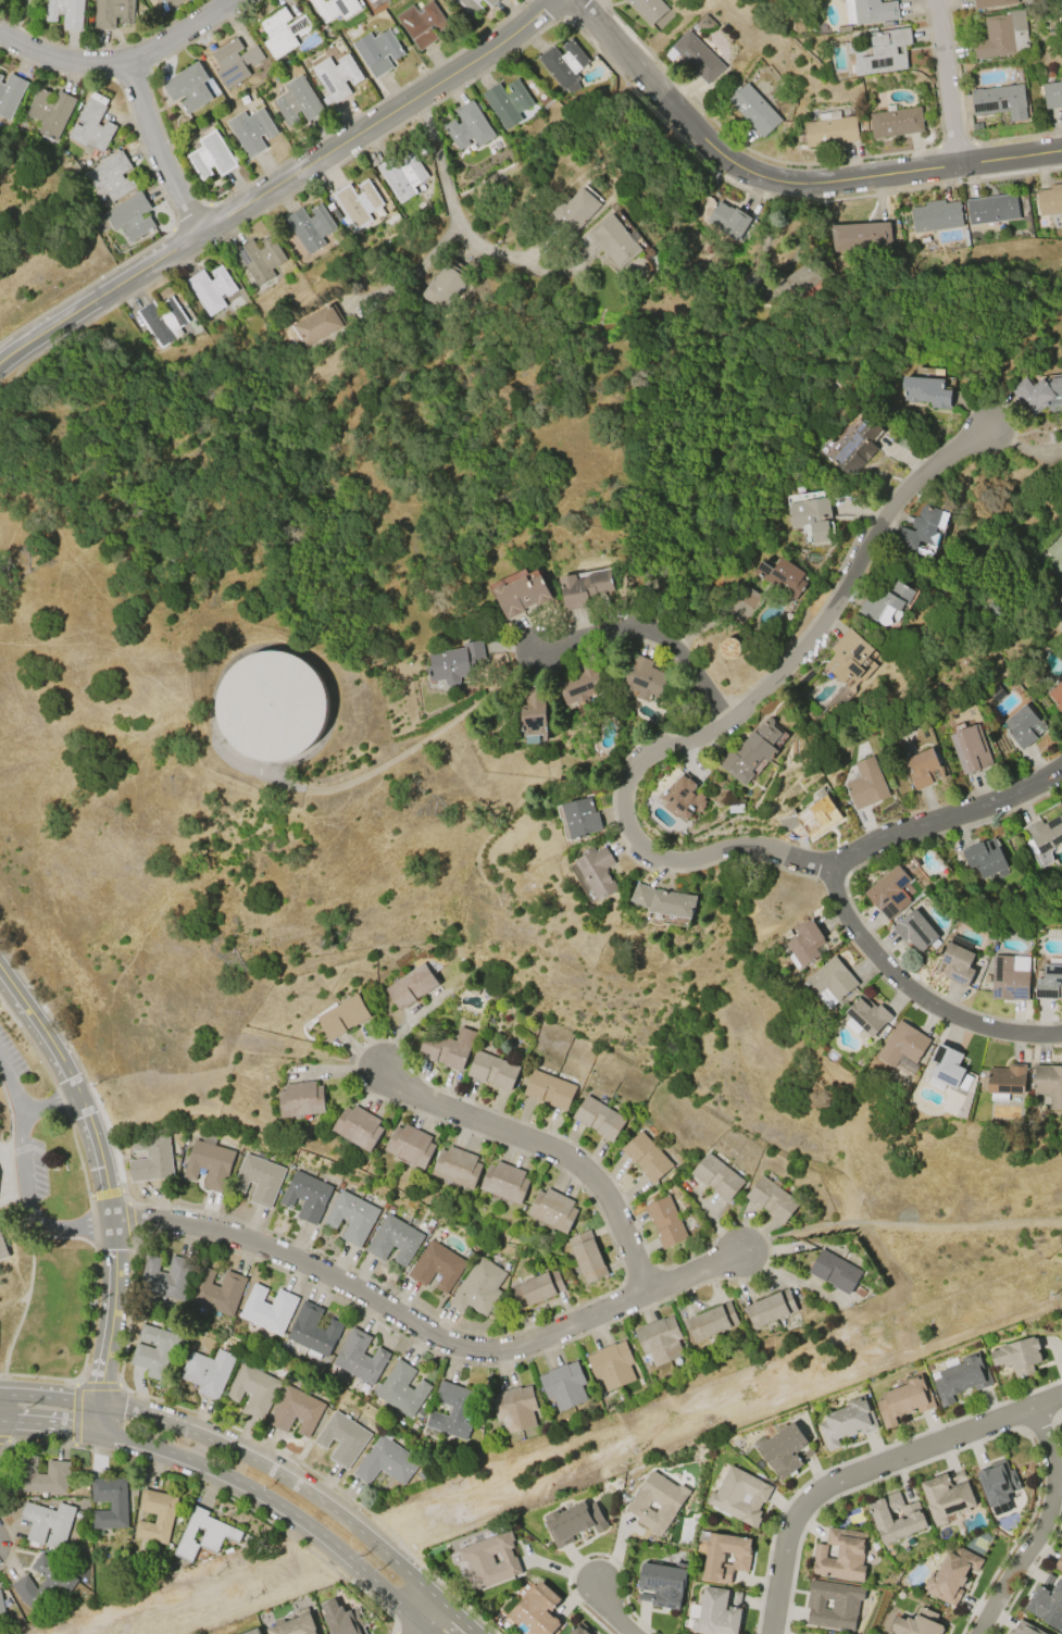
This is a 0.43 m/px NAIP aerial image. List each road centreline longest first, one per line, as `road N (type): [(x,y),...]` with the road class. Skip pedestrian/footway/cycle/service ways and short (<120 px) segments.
road 1 (residential): [(838,870),(758,850),(698,861),(649,853),(632,834),(629,781),(641,762),(732,722),(790,668),(903,498),(995,428)]
road 2 (residential): [(129,1221),(242,1242),(461,1352),(532,1345),(647,1287),(750,1250)]
road 3 (secondary): [(557,0),(0,359)]
road 4 (residential): [(1061,151),(826,182),(760,177),(708,141),(567,0)]
road 5 (residential): [(772,1633),(789,1535),(819,1495),(1061,1397)]
road 6 (residential): [(647,1287),(594,1178),(548,1148),(378,1070)]
road 7 (secondary): [(386,1554),(241,1454),(97,1402)]
road 8 (residential): [(838,870),(839,898),(858,933),(915,993),(985,1027),(1061,1034)]
road 9 (secondary): [(99,1432),(230,1477),(359,1566)]
road 10 (residential): [(231,0),(130,63),(67,61),(0,36)]
road 11 (residential): [(1061,769),(997,802),(886,837),(838,870)]
road 12 (residential): [(984,1633),(1054,1510),(1053,1472),(1035,1409)]
road 13 (residential): [(732,722),(680,652),(653,635),(611,633),(545,654)]
road 14 (residential): [(201,235),(153,137),(130,63)]
road 15 (residential): [(938,0),(959,166)]
road 16 (secondary): [(0,975),(84,1115)]

